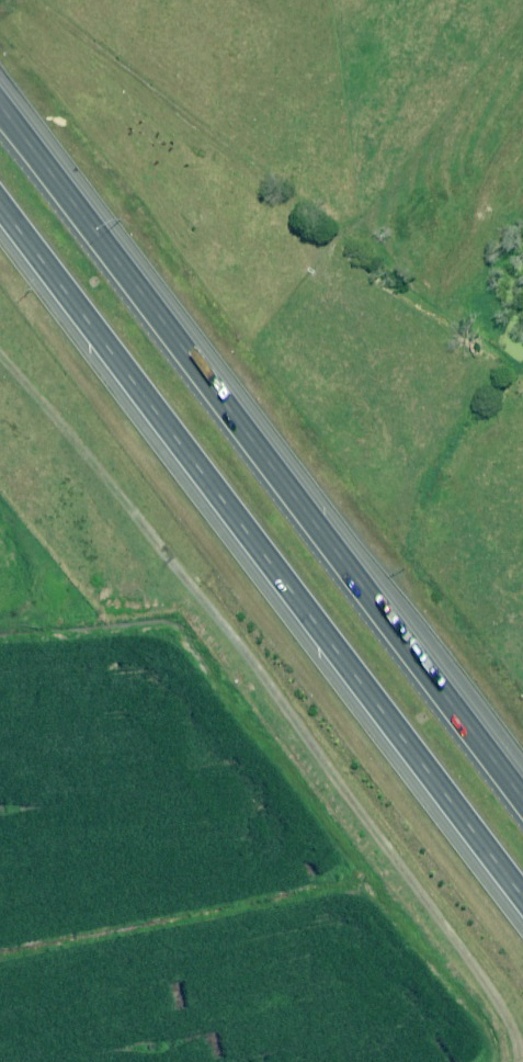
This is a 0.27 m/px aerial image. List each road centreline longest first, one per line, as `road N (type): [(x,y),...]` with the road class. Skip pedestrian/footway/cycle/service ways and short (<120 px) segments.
road 1 (motorway): [(522,898),(0,201)]
road 2 (motorway): [(0,107),(522,801)]

